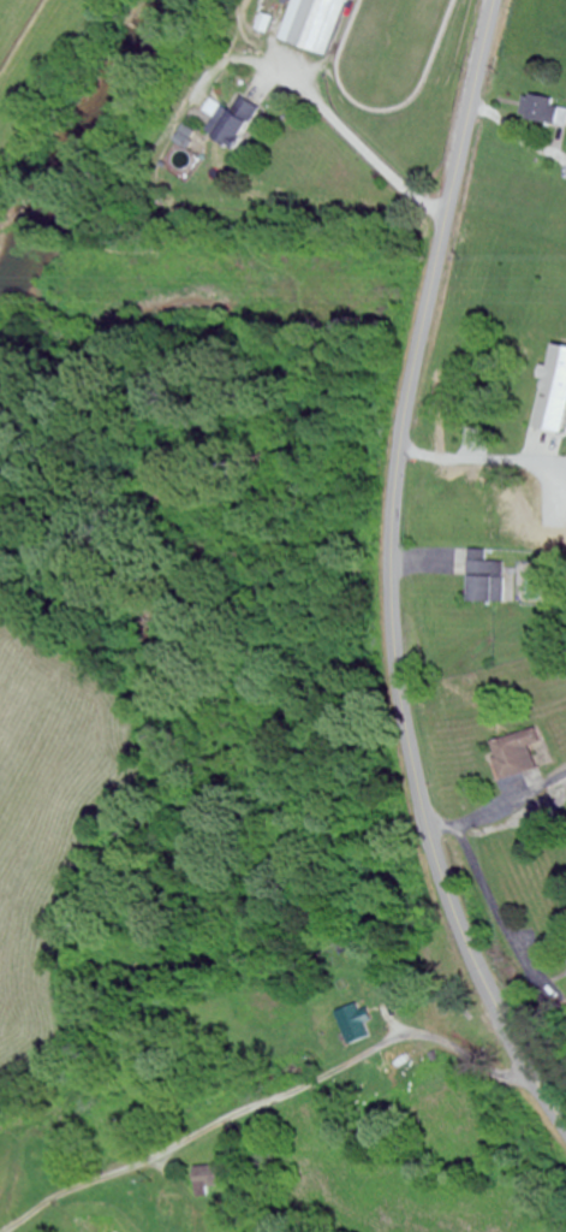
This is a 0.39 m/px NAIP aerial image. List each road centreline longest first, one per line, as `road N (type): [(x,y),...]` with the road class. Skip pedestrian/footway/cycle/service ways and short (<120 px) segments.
road 1 (secondary): [(493,0),(405,402),(392,553),(394,629),(415,781),(451,911),(485,1000),(565,1131)]
road 2 (residential): [(528,1074),(505,1078),(418,1037),(391,1040),(160,1155),(109,1162)]

